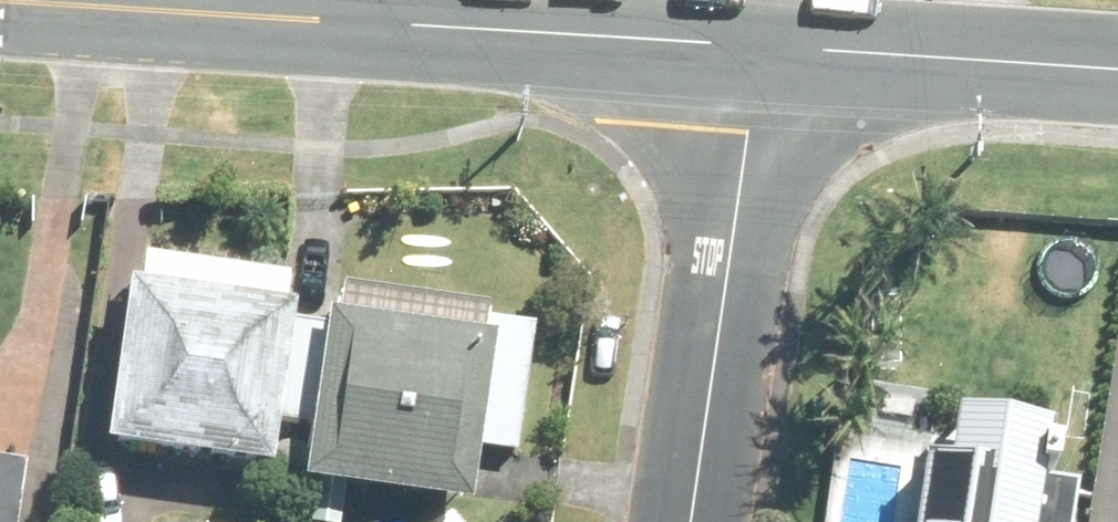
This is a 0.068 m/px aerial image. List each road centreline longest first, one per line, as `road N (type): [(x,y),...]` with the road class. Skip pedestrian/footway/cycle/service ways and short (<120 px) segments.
road 1 (tertiary): [(761,48),(28,0)]
road 2 (residential): [(688,521),(761,48)]
road 3 (tertiary): [(1117,69),(761,48)]

